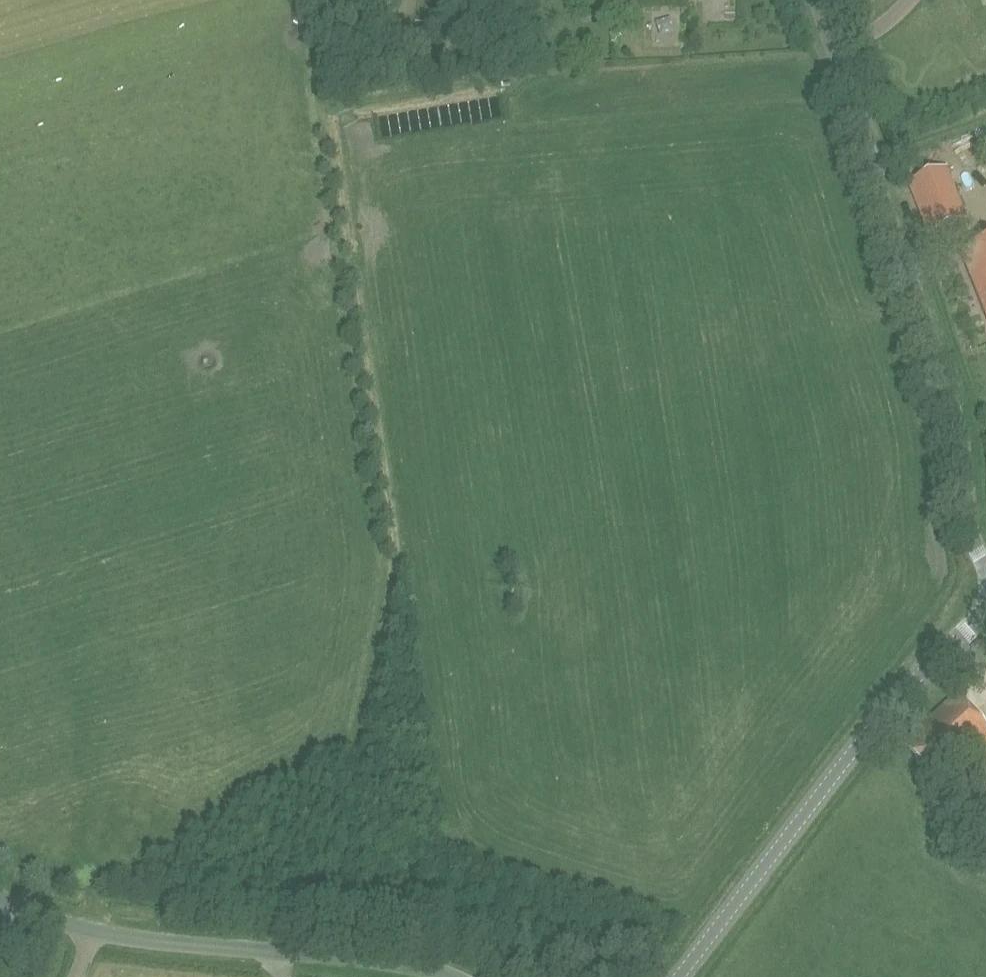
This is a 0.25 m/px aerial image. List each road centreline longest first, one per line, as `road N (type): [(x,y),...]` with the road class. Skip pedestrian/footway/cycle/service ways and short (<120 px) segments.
road 1 (unclassified): [(985,573),(972,540),(963,429),(819,0)]
road 2 (tertiary): [(675,976),(846,758),(985,613)]
road 3 (unclassified): [(444,976),(393,959),(186,950),(84,930),(0,882)]

